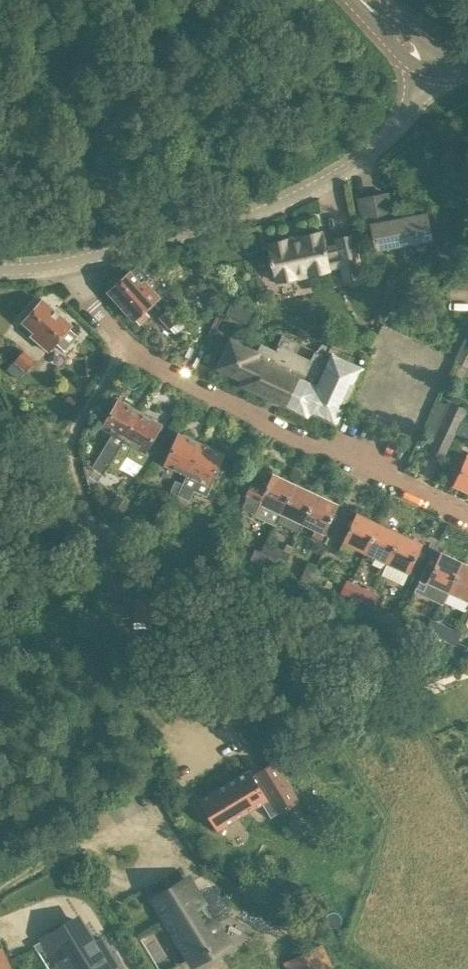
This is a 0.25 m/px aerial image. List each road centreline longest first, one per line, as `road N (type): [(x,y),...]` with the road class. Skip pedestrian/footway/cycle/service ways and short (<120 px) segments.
road 1 (residential): [(467,517),(125,347),(70,263)]
road 2 (unclassified): [(70,263),(288,201),(361,157),(445,78)]
road 3 (track): [(0,889),(99,832),(139,828),(155,846)]

